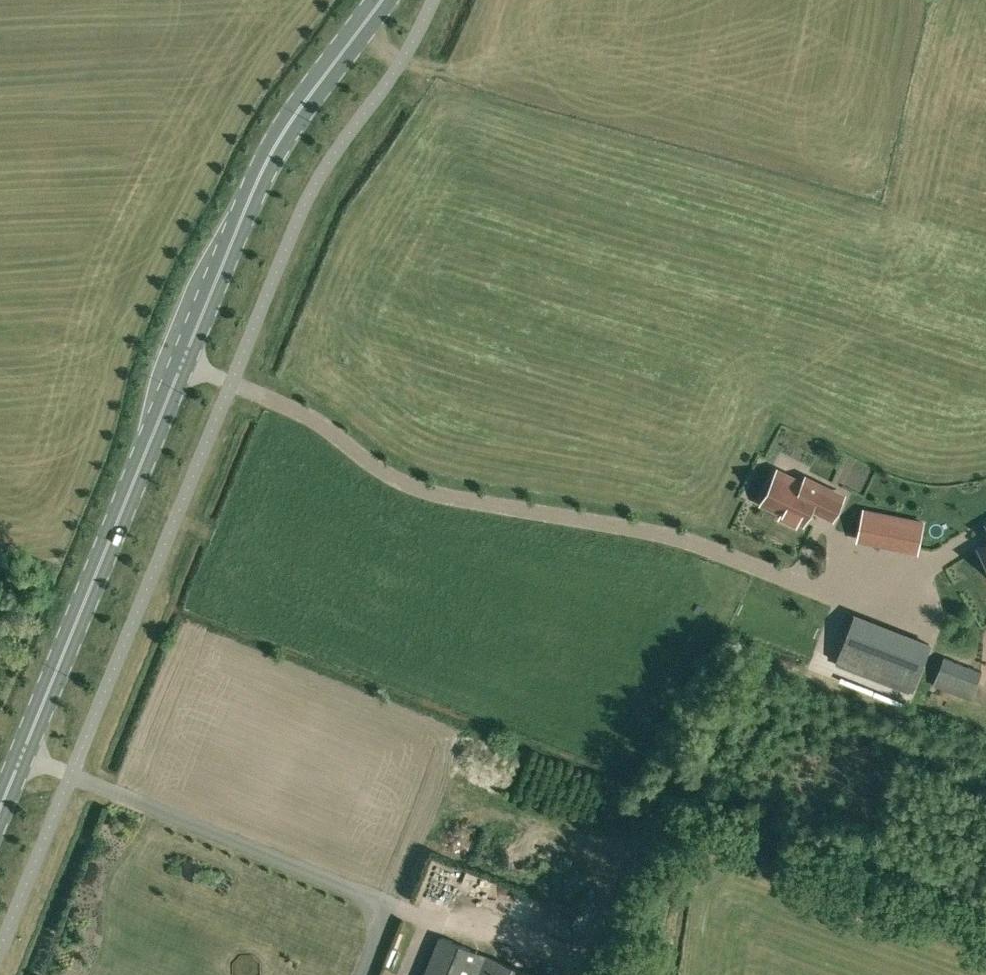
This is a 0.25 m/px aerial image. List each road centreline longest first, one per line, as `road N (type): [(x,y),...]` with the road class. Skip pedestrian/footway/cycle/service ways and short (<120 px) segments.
road 1 (primary): [(0,810),(281,133),(379,0)]

